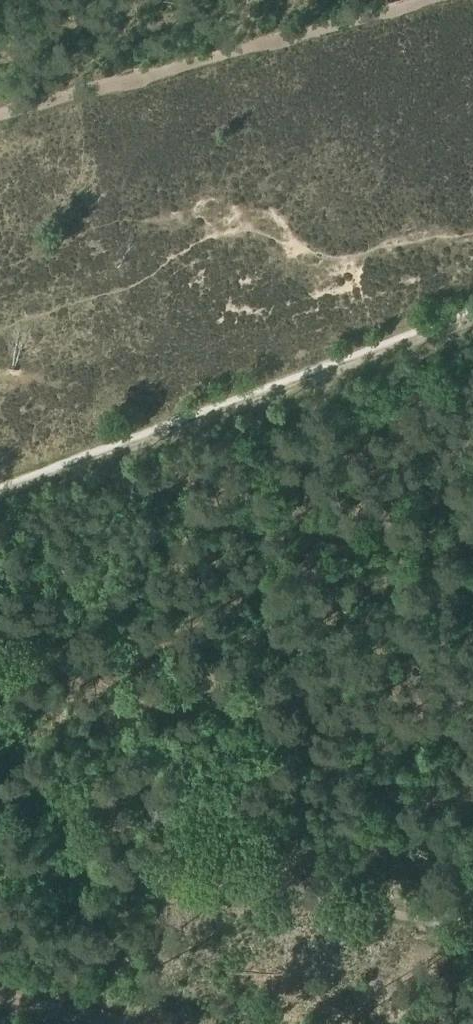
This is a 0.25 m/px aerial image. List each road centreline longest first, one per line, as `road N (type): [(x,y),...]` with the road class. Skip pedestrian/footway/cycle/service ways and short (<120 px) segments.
road 1 (track): [(0,484),(472,309)]

